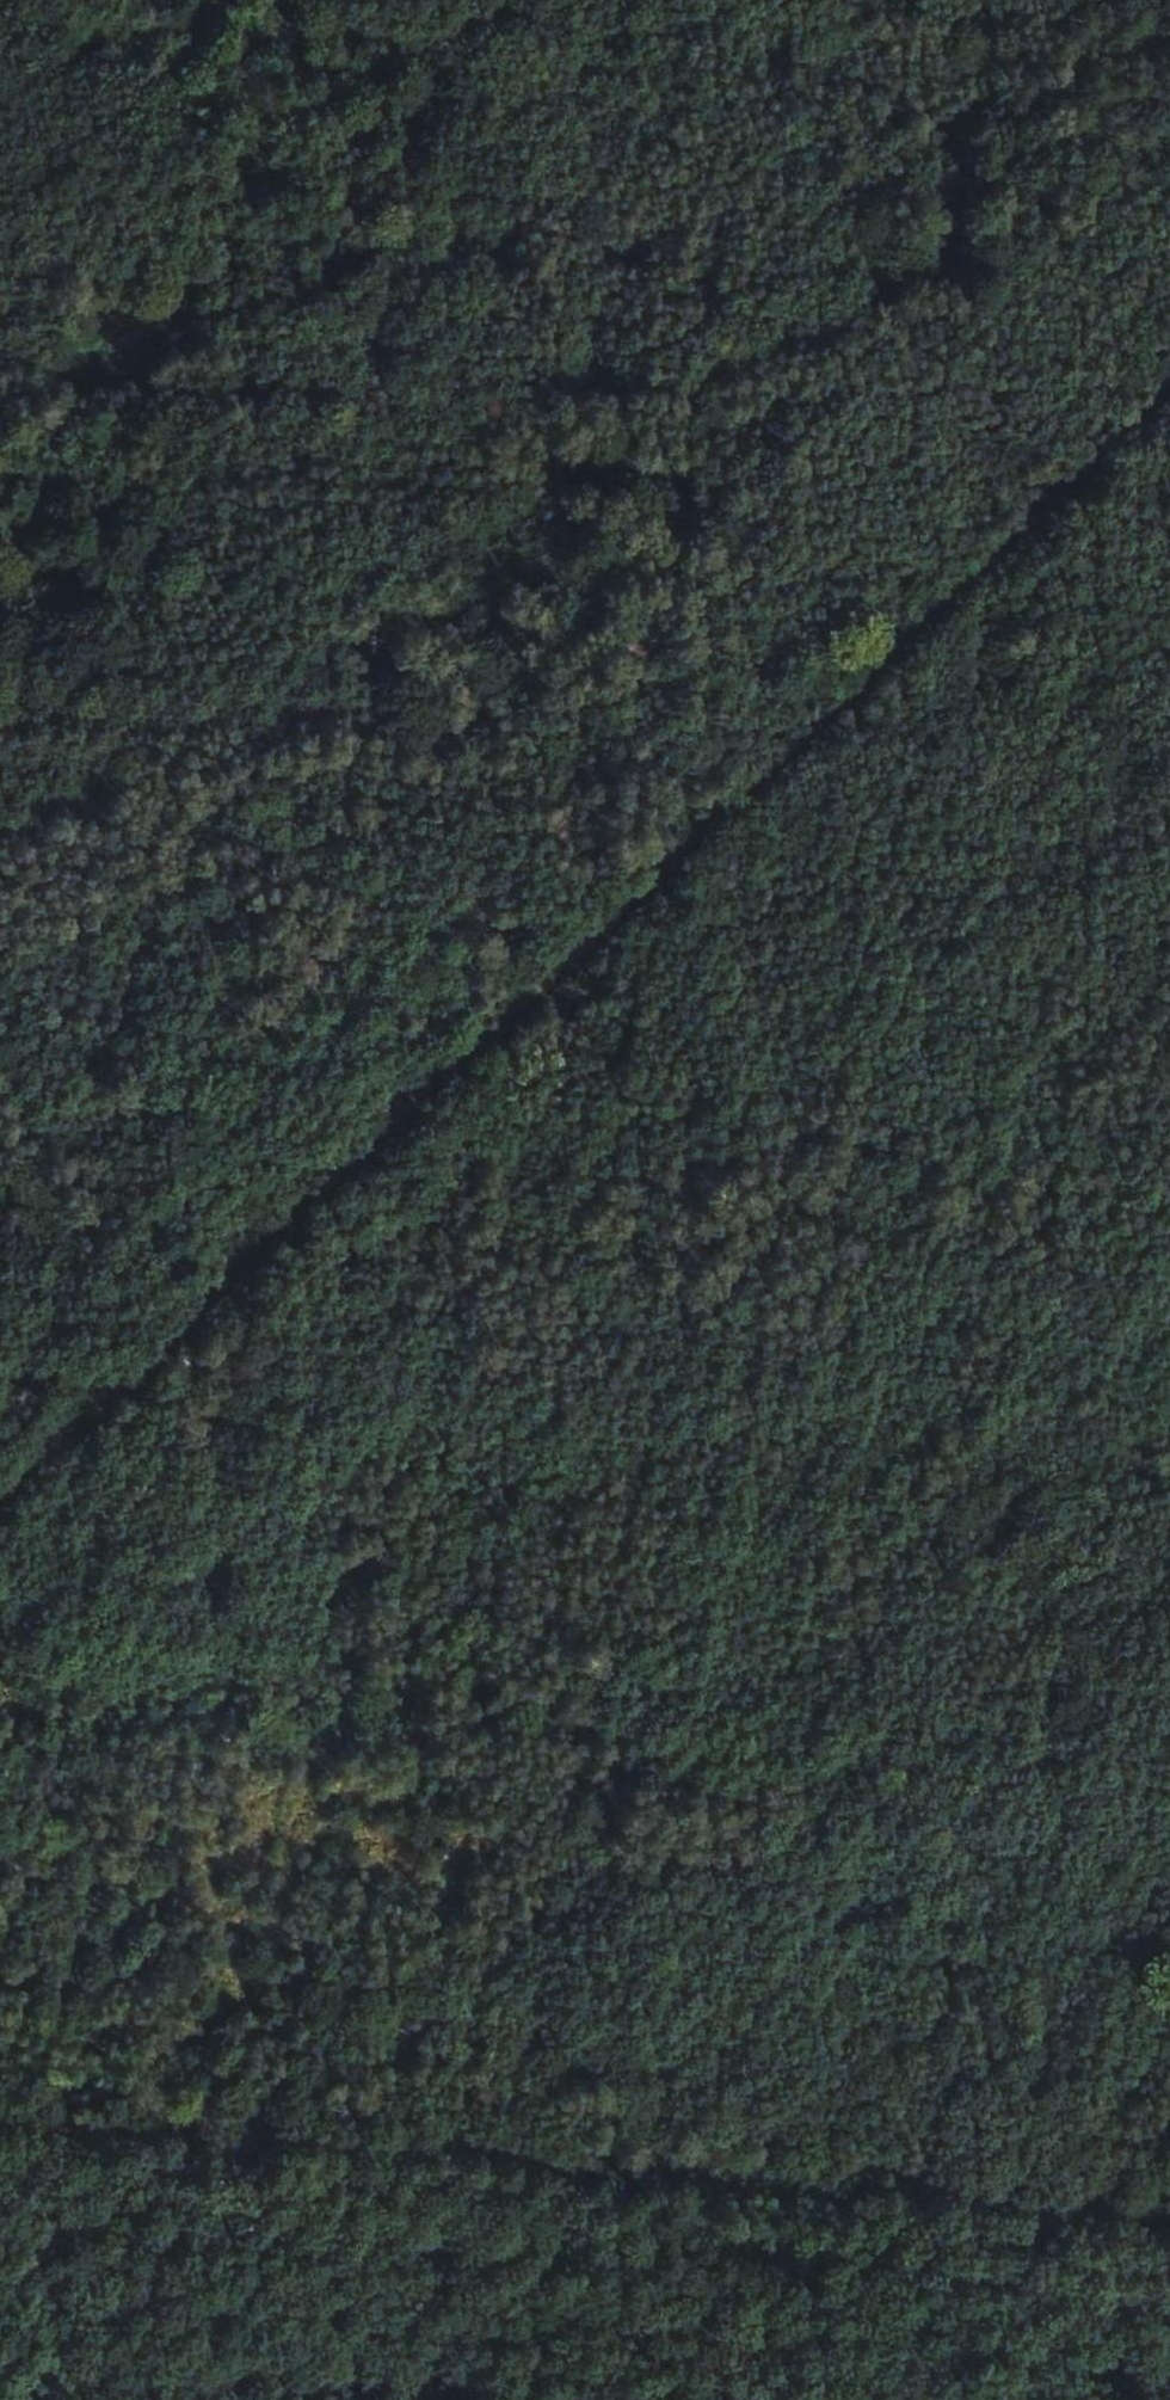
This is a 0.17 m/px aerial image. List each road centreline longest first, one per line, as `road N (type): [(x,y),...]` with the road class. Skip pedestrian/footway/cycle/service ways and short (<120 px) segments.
road 1 (track): [(1169,390),(0,1503)]
road 2 (track): [(0,2132),(1169,2241)]
road 3 (track): [(0,2036),(230,2399)]

